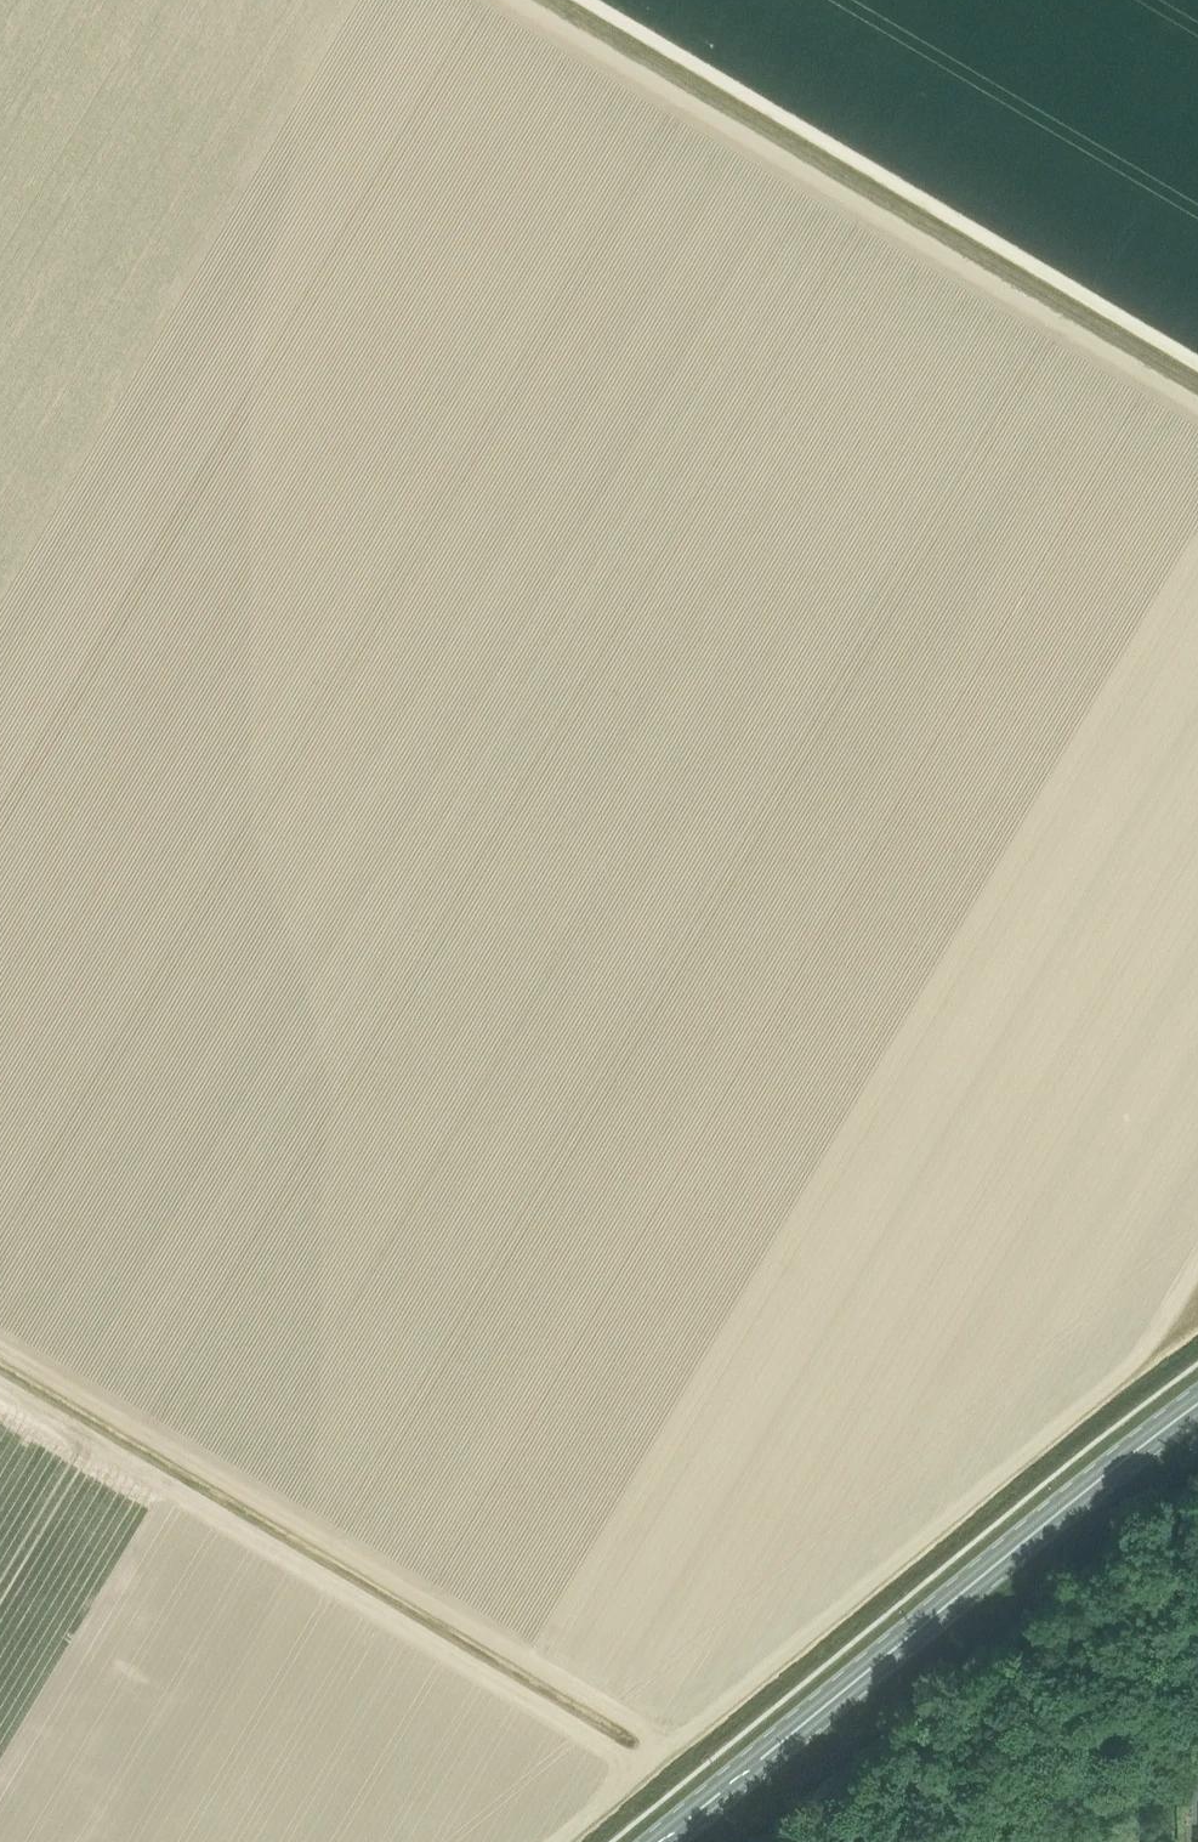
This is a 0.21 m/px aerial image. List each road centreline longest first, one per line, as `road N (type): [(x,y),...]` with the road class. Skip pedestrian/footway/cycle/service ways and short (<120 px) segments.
road 1 (primary): [(661,1841),(1197,1403)]

